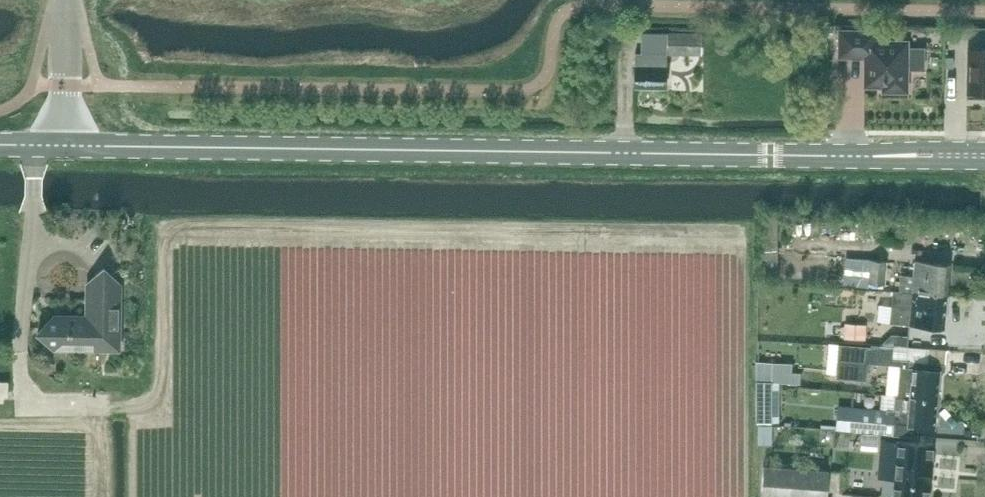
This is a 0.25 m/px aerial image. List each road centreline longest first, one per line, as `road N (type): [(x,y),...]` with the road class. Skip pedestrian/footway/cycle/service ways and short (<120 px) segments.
road 1 (tertiary): [(67,146),(857,155)]
road 2 (unclassified): [(67,146),(66,0)]
road 3 (tertiary): [(857,155),(873,163),(984,164)]
road 4 (tertiary): [(984,149),(857,155)]

